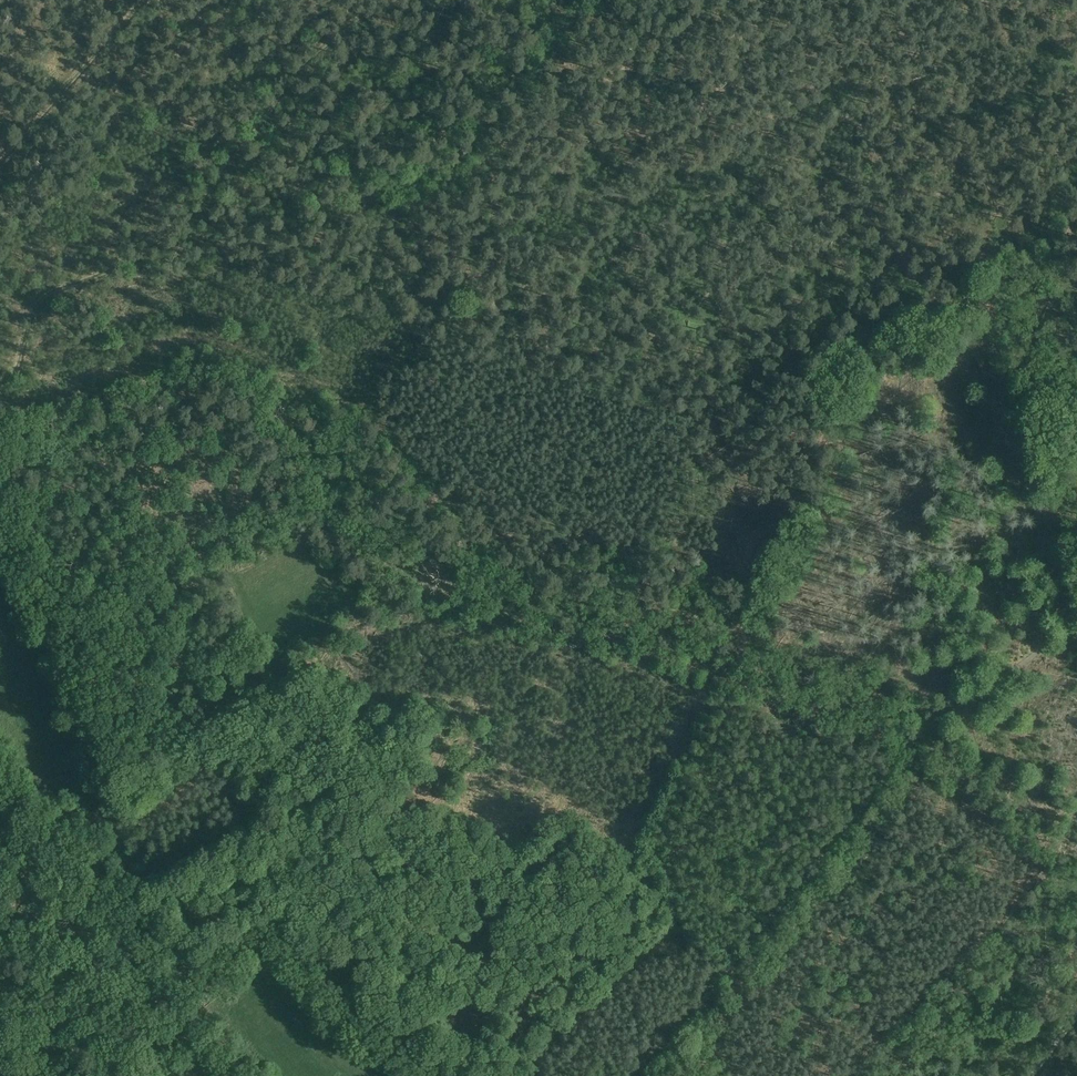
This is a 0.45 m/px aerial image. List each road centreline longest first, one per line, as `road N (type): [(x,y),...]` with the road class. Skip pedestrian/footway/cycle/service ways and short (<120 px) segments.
road 1 (track): [(0,519),(94,729),(121,855),(175,942),(186,954),(212,954),(264,919),(276,920),(443,1075)]
road 2 (track): [(381,0),(300,66),(174,231),(37,304),(17,369),(0,384)]
road 3 (track): [(0,159),(142,0)]

